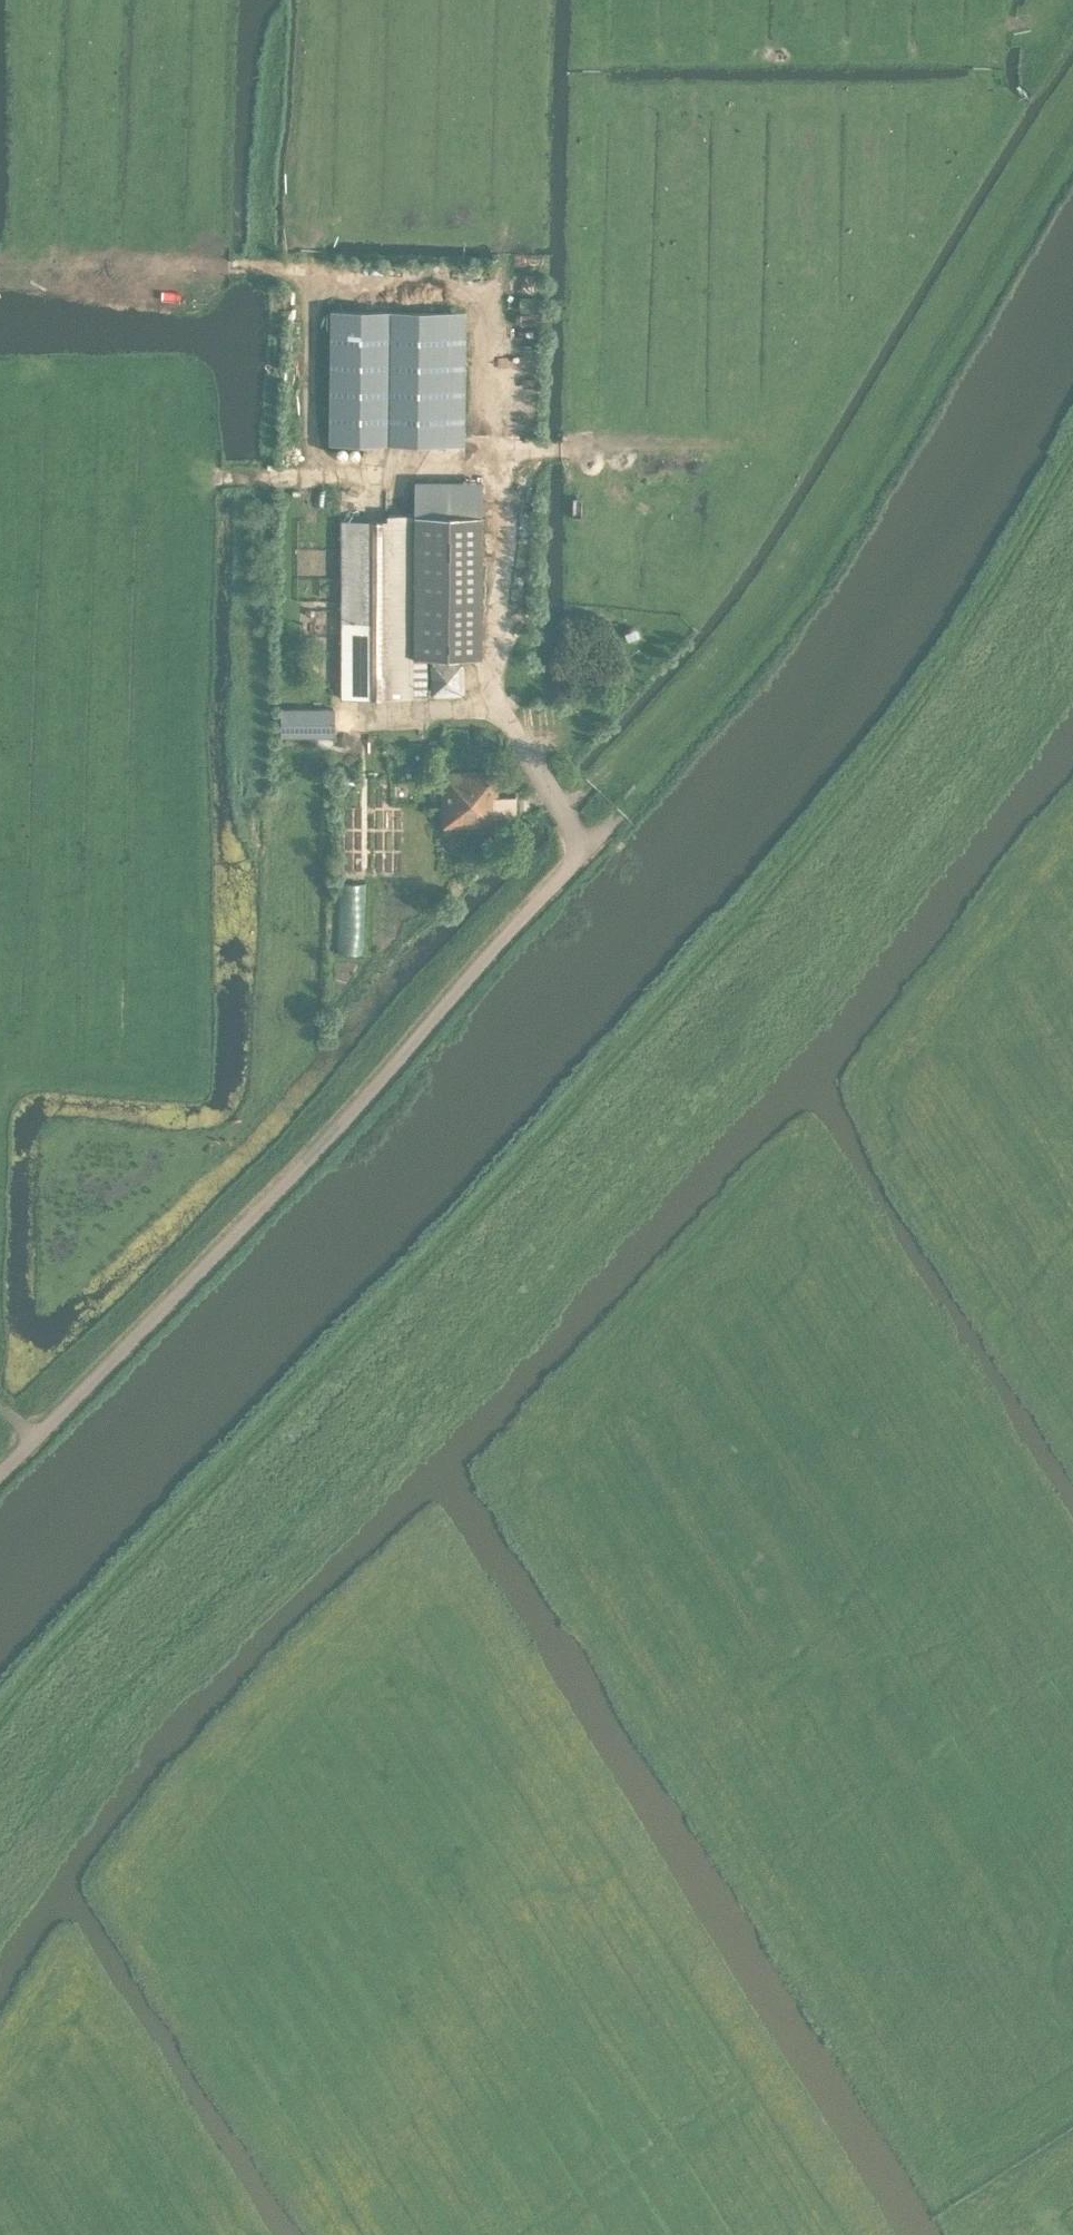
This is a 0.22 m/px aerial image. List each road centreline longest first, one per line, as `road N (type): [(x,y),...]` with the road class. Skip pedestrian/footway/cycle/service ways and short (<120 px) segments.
road 1 (track): [(1056,0),(1046,17),(984,28),(988,116),(801,425),(737,441),(499,447),(460,464),(209,479)]
road 2 (unclassified): [(0,1475),(429,1028),(585,849)]
road 3 (track): [(499,447),(494,686)]

